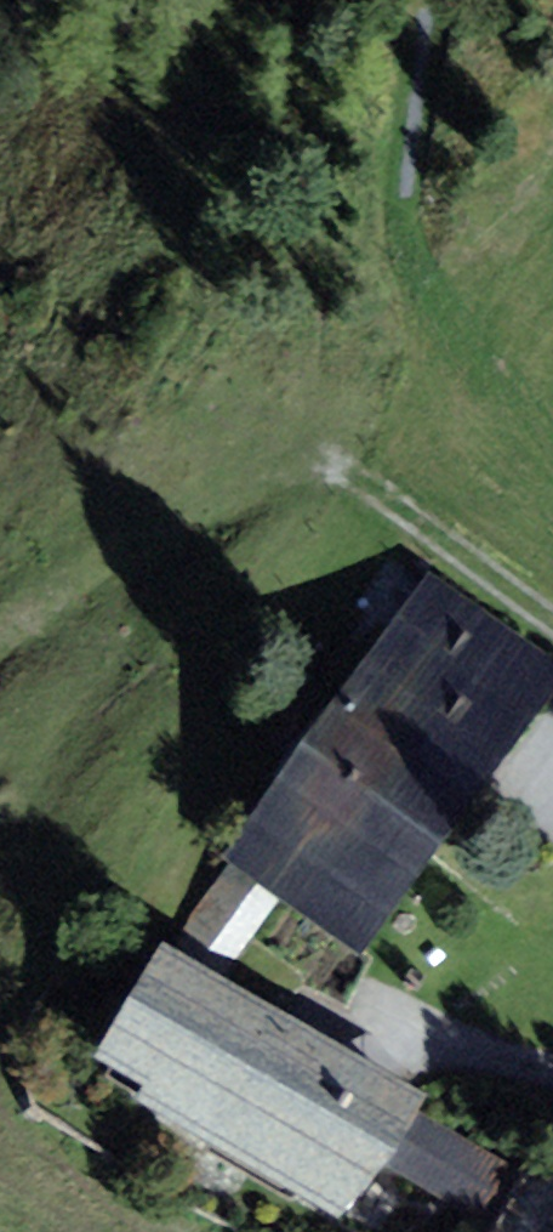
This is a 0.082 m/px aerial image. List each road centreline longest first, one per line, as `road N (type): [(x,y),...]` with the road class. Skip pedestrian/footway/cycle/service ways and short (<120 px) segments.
road 1 (track): [(0,640),(193,514),(261,482),(321,475),(373,487),(552,620)]
road 2 (track): [(552,465),(434,298),(414,236),(409,176),(435,0)]

